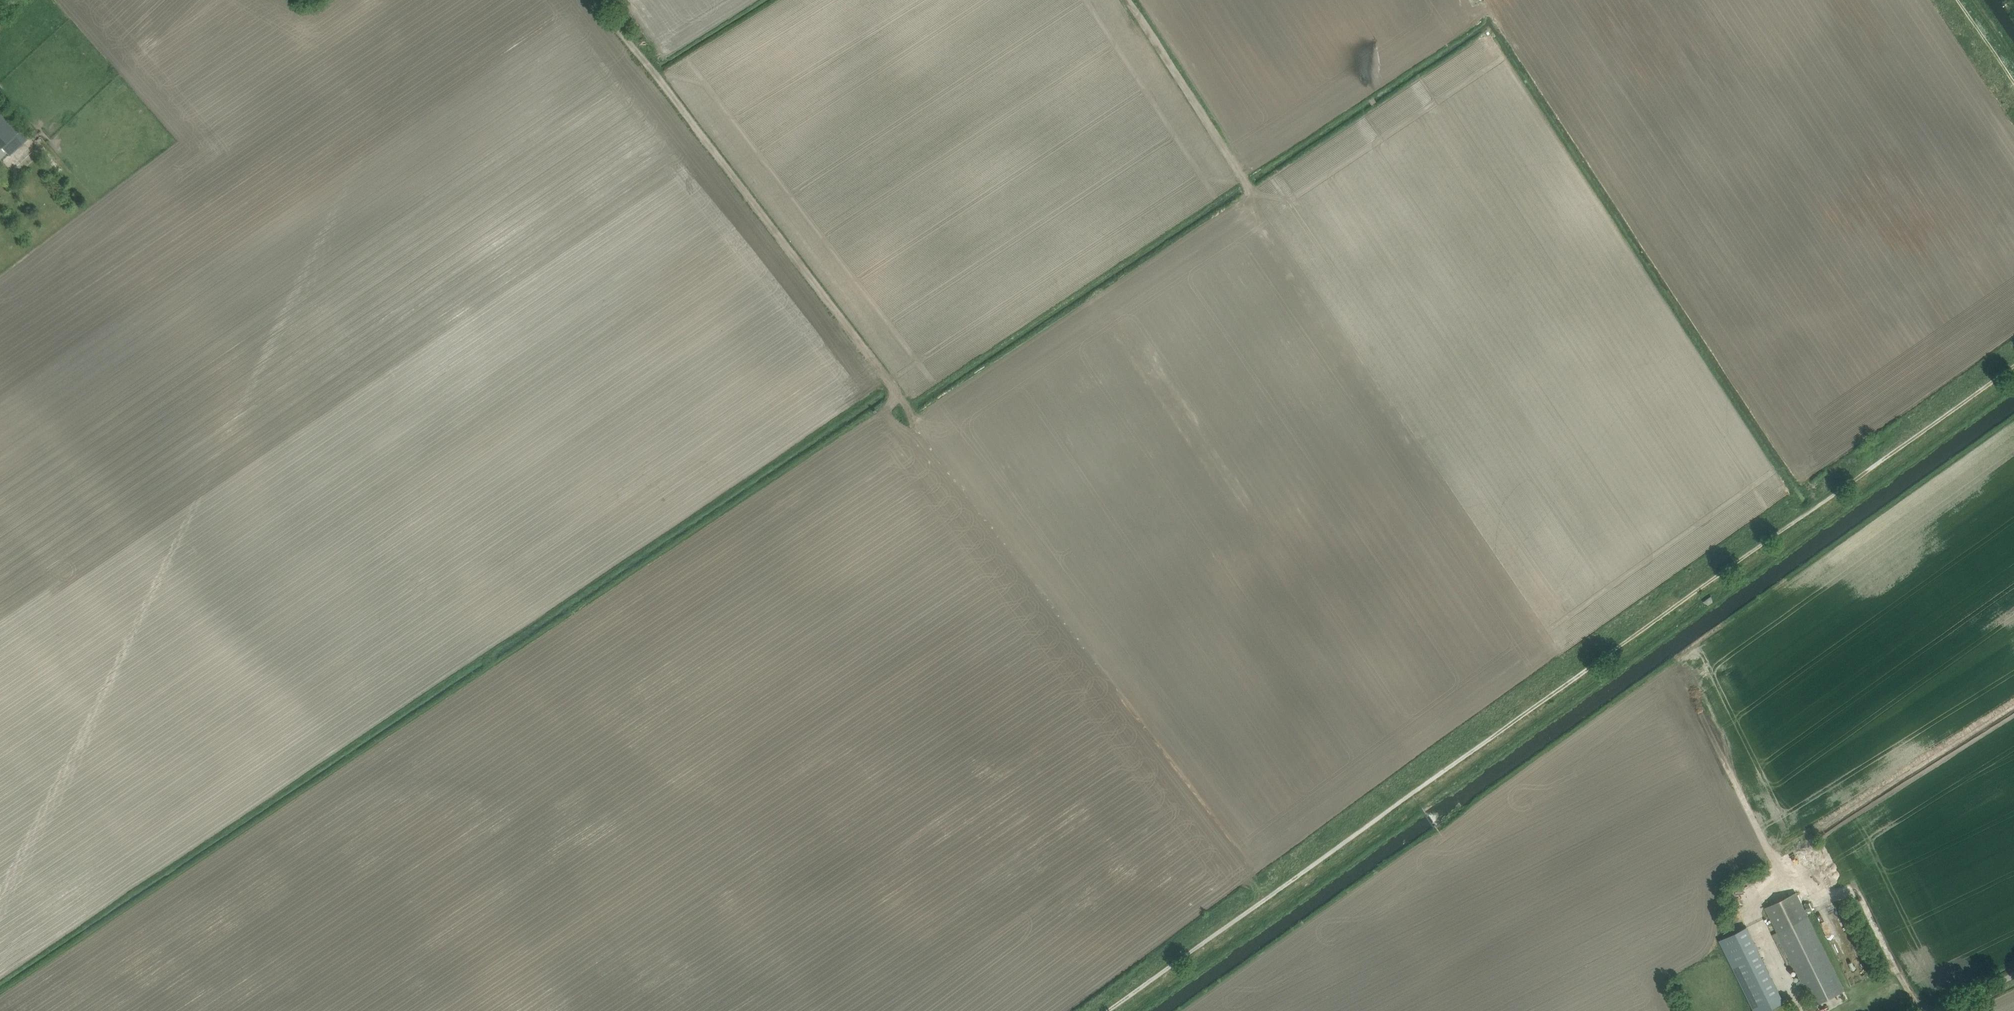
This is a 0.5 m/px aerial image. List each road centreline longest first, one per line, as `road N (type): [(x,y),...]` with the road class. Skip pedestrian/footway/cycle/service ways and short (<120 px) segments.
road 1 (track): [(2013,388),(1723,591),(1697,600),(1609,674),(1135,1010)]
road 2 (track): [(1246,173),(1251,197),(914,417),(593,0)]
road 3 (track): [(1486,12),(1246,173),(1126,0)]

